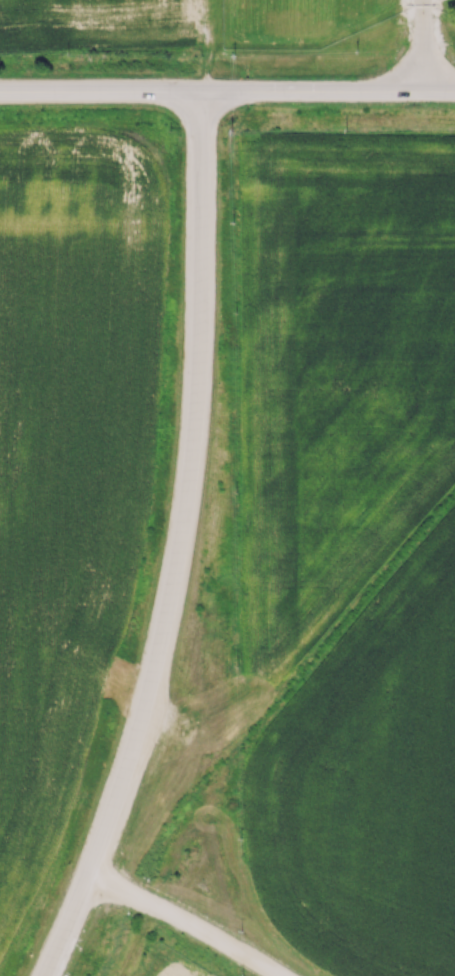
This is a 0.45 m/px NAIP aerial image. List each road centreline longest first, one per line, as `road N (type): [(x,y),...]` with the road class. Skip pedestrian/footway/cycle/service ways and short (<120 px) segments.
road 1 (secondary): [(196,90),(194,370),(184,470),(168,583),(89,879)]
road 2 (secondary): [(196,90),(454,90)]
road 3 (residential): [(89,879),(173,913),(284,975)]
road 4 (secondary): [(0,90),(196,90)]

